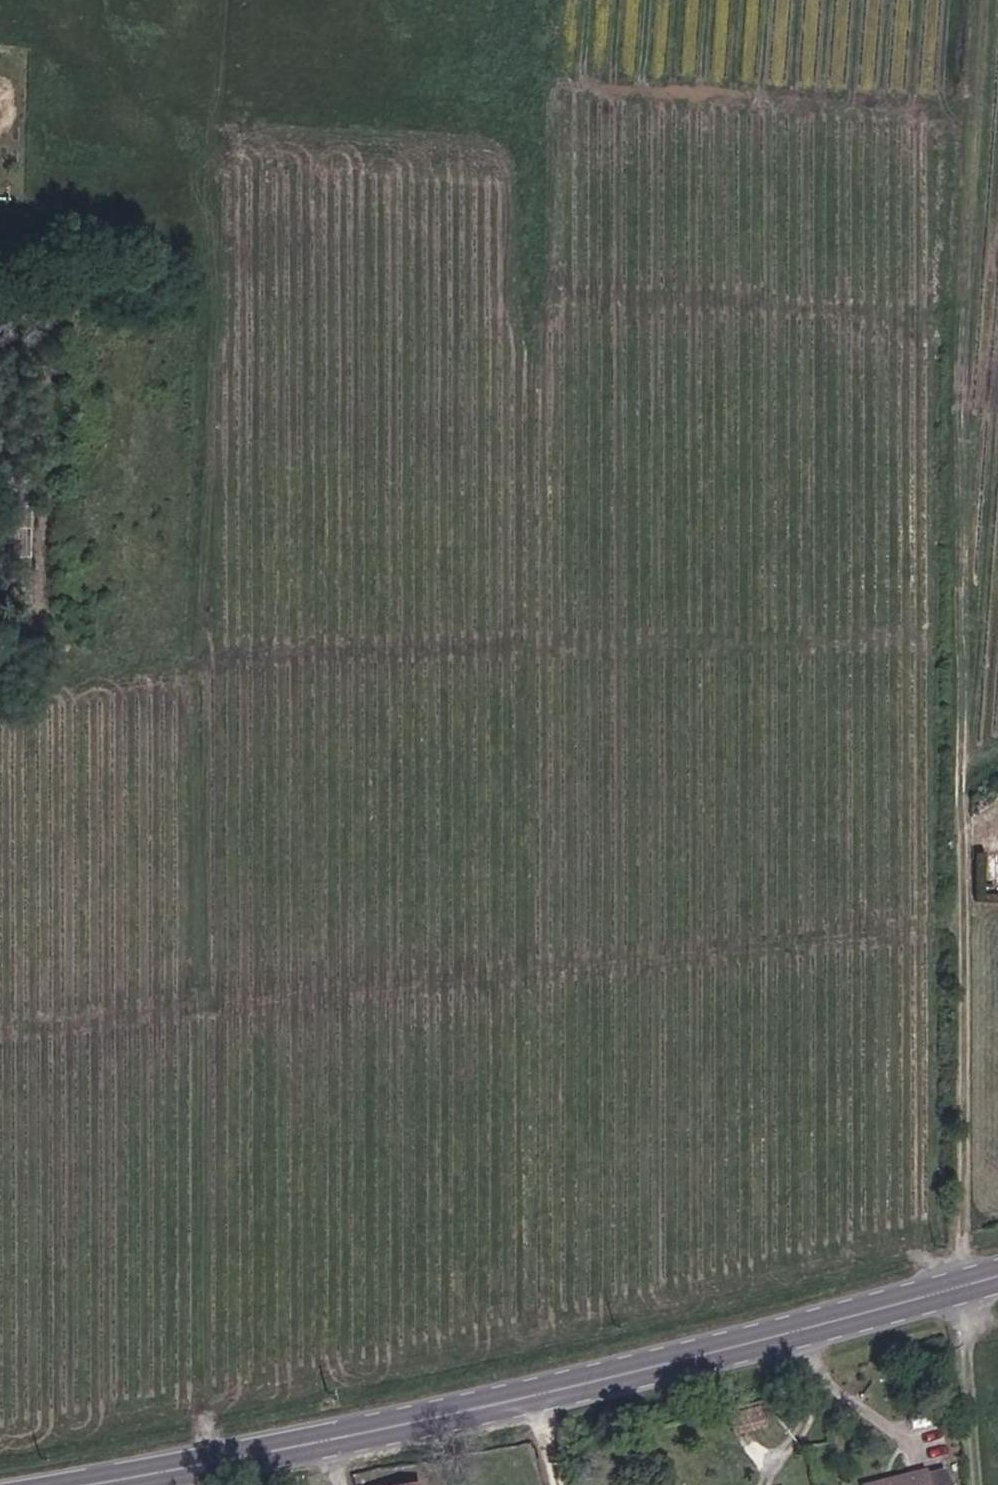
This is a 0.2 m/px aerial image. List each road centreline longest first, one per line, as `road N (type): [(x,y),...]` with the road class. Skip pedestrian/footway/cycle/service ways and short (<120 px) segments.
road 1 (secondary): [(997,1291),(547,1415),(74,1484)]

